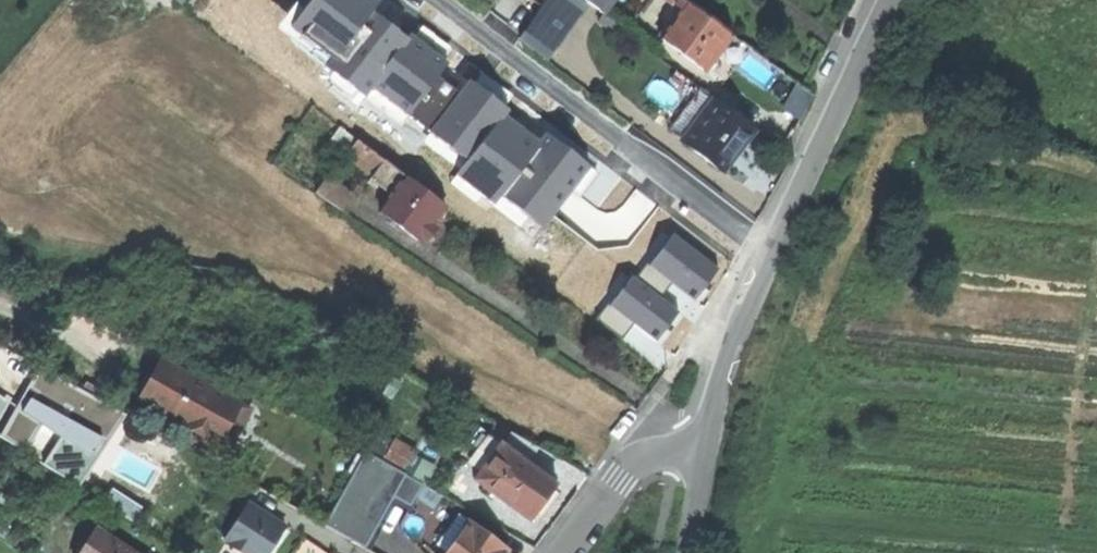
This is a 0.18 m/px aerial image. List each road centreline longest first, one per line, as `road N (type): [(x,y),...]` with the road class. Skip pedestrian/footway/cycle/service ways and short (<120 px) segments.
road 1 (residential): [(888,0),(729,346),(705,439)]
road 2 (residential): [(705,439),(640,462),(565,552)]

